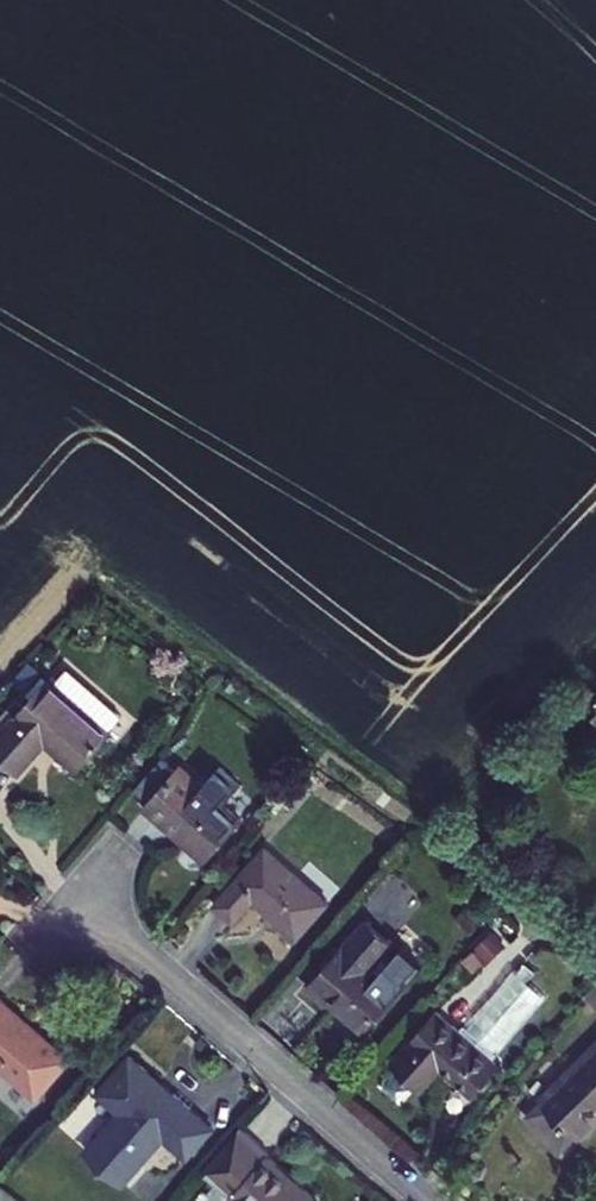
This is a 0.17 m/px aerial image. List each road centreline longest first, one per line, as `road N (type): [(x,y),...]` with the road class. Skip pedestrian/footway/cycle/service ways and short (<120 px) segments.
road 1 (residential): [(82,904),(425,1200)]

